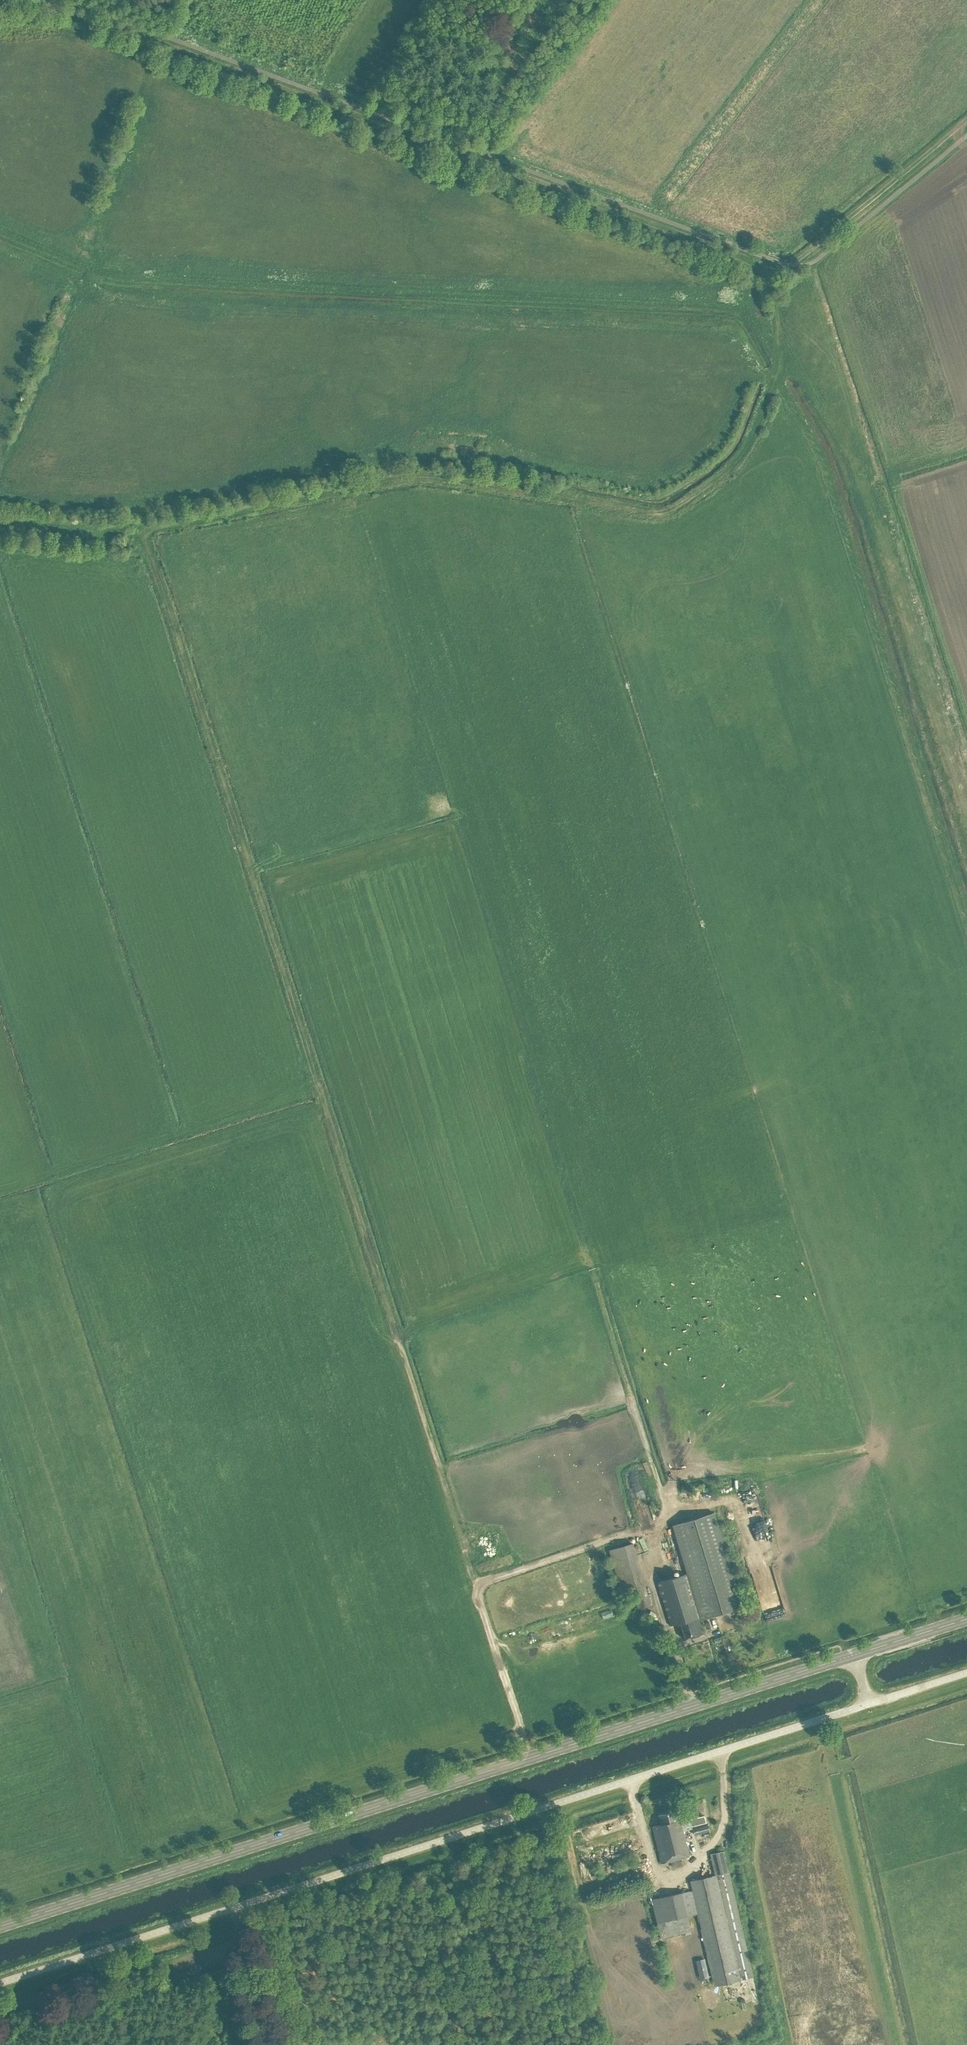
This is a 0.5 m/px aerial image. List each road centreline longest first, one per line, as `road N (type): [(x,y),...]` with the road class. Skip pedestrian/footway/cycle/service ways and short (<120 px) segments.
road 1 (track): [(527,1758),(143,534),(0,520)]
road 2 (unclassified): [(868,1703),(0,1982)]
road 3 (primary): [(0,1926),(853,1653)]
road 4 (track): [(143,534),(415,475),(641,512),(677,507),(735,462),(768,397),(777,346),(770,275)]
road 5 (track): [(49,0),(770,275)]
road 6 (track): [(770,275),(966,118)]

